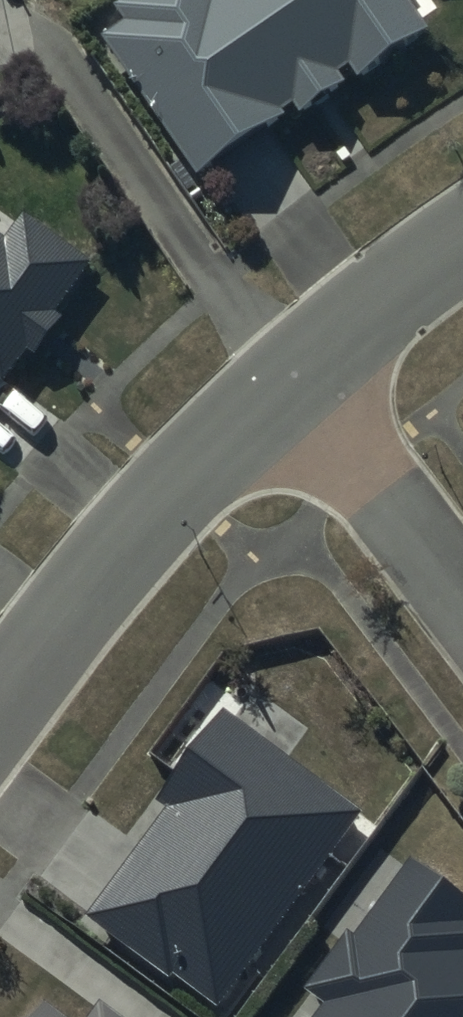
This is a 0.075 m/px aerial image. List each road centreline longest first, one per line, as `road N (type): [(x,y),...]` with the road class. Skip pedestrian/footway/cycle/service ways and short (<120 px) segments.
road 1 (residential): [(0,704),(108,560),(290,373)]
road 2 (residential): [(462,600),(290,373)]
road 3 (residential): [(290,373),(462,239)]

